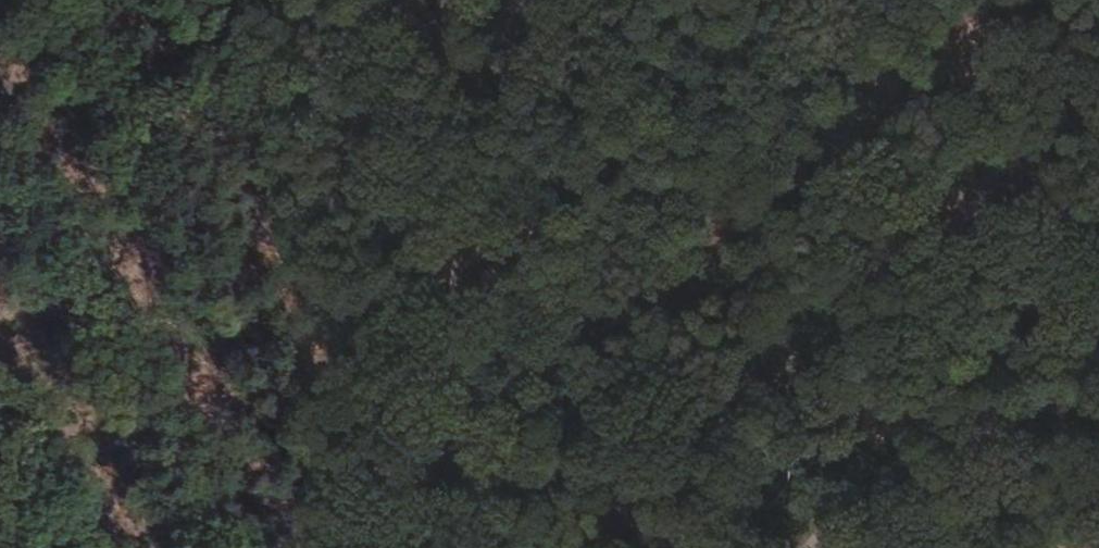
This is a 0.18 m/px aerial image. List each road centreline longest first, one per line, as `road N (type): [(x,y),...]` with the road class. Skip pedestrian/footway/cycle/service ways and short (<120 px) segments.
road 1 (track): [(1098,275),(776,547)]

